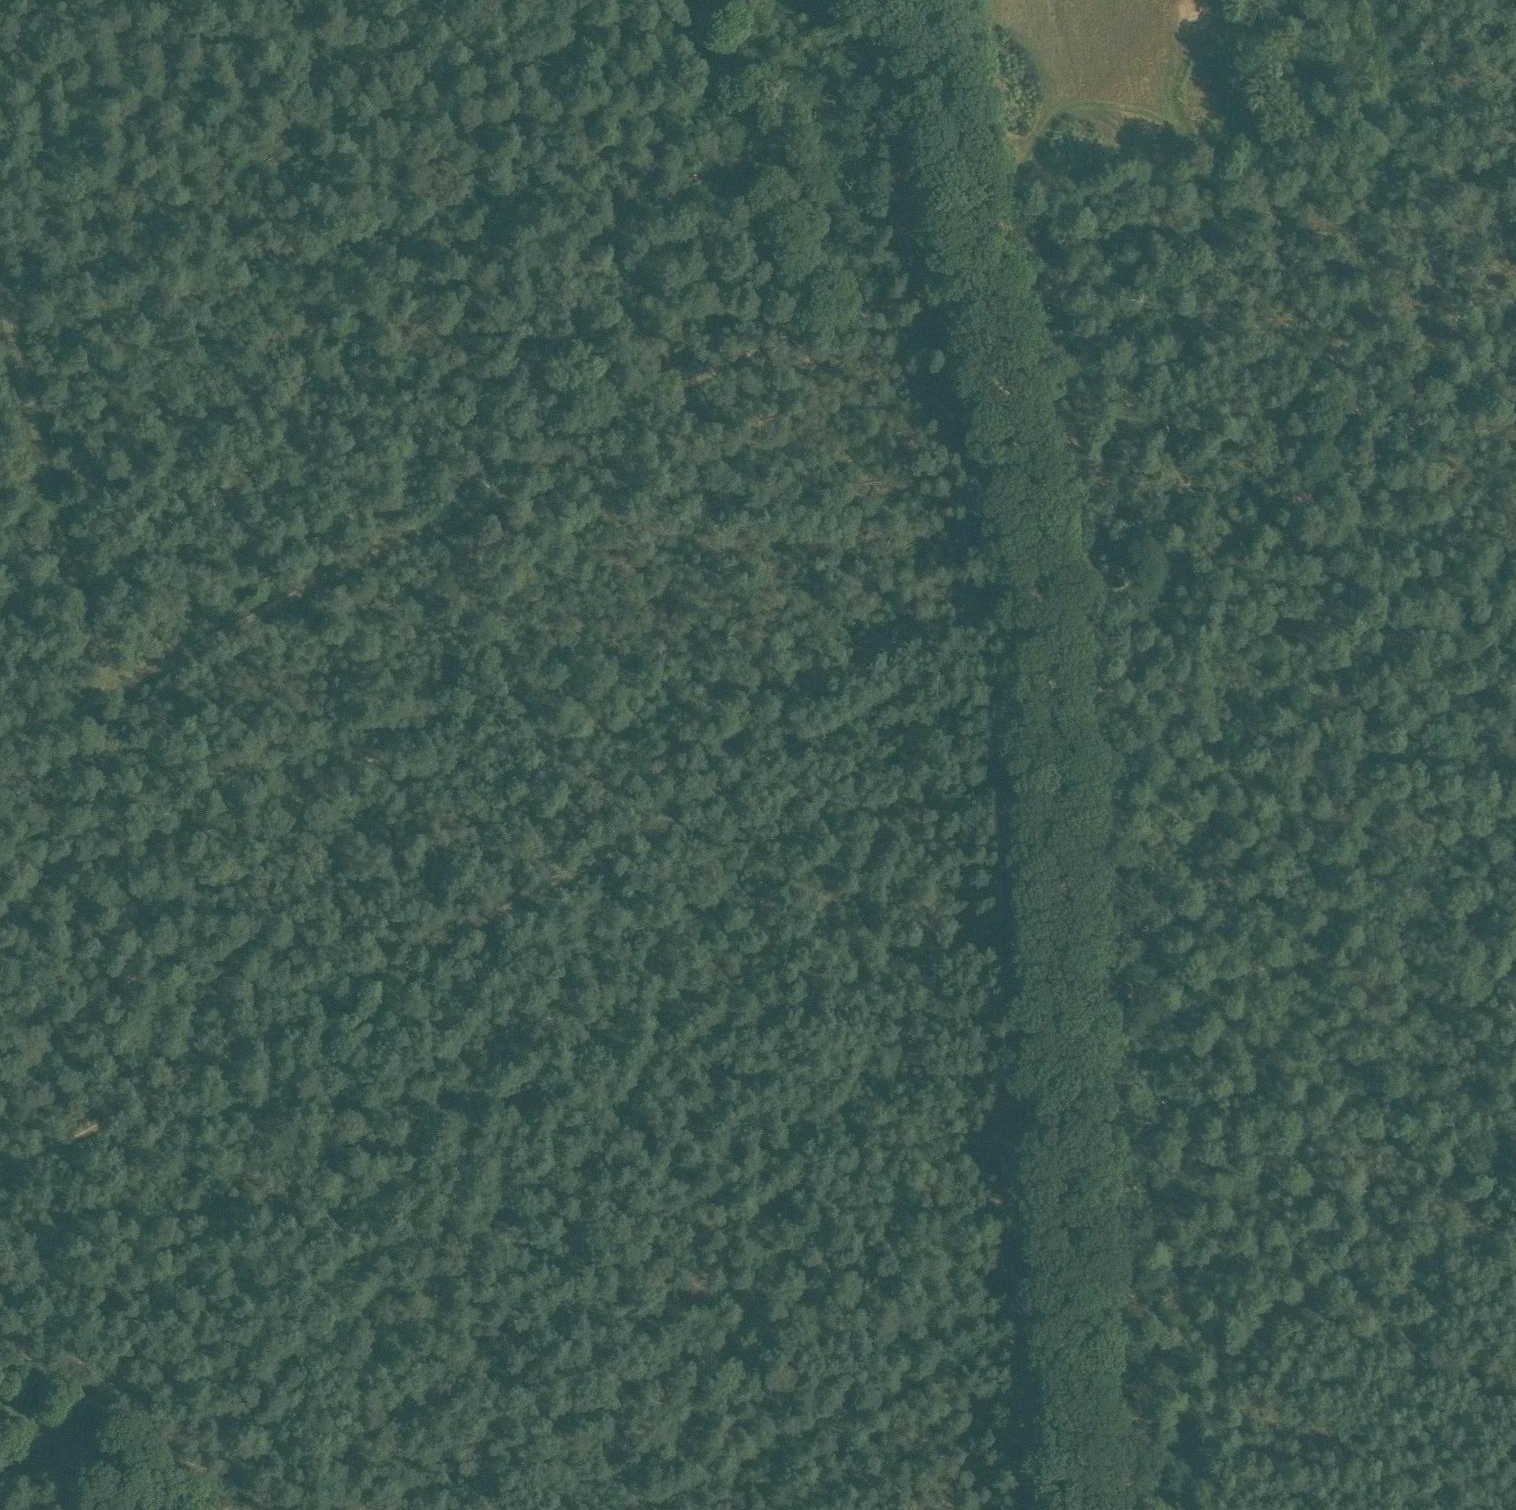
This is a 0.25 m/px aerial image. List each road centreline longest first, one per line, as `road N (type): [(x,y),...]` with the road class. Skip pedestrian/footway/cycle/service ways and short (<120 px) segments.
road 1 (track): [(0,1179),(657,830),(925,677),(1075,613),(1149,591),(1515,365)]
road 2 (track): [(917,0),(1050,626),(1082,1509)]
road 3 (track): [(978,277),(931,281),(746,351),(437,530),(374,555),(0,755)]
road 4 (track): [(0,296),(108,697)]
road 5 (track): [(0,1397),(70,1445),(142,1509)]

